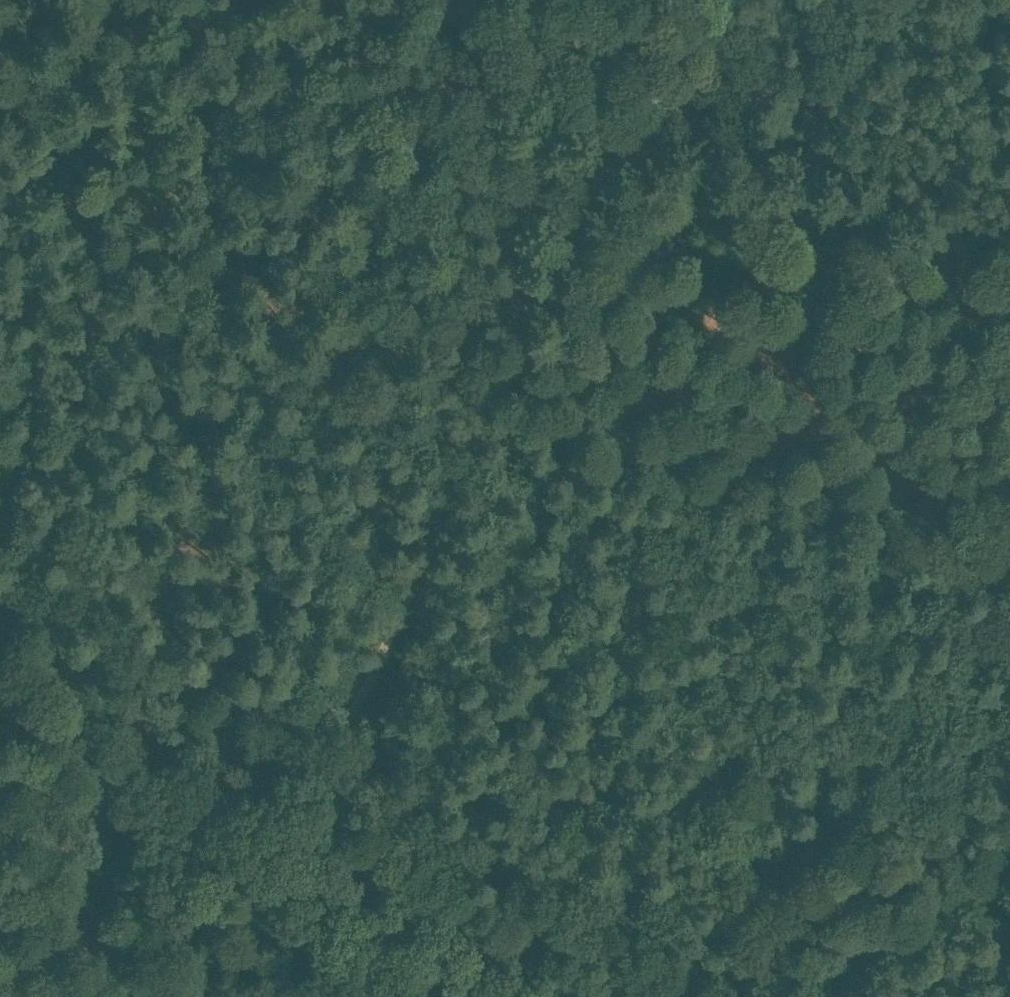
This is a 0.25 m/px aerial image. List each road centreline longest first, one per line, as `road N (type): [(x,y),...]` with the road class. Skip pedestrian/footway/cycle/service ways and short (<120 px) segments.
road 1 (track): [(308,767),(172,901),(109,996)]
road 2 (track): [(119,0),(0,145)]

